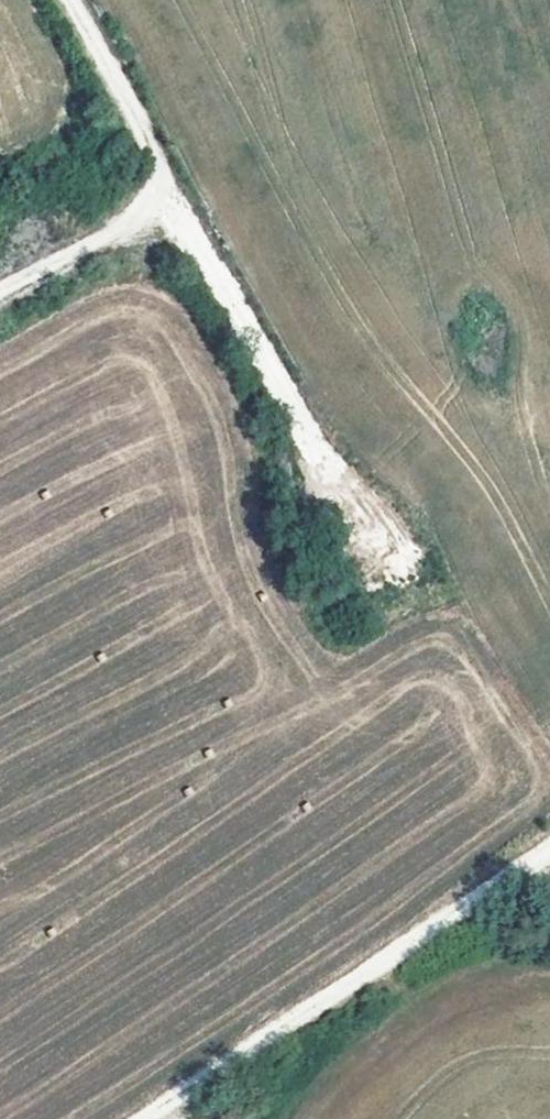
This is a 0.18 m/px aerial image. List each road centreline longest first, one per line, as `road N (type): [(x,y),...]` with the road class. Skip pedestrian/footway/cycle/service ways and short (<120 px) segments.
road 1 (track): [(149,1118),(549,856)]
road 2 (track): [(58,0),(124,126),(151,224),(0,314)]

